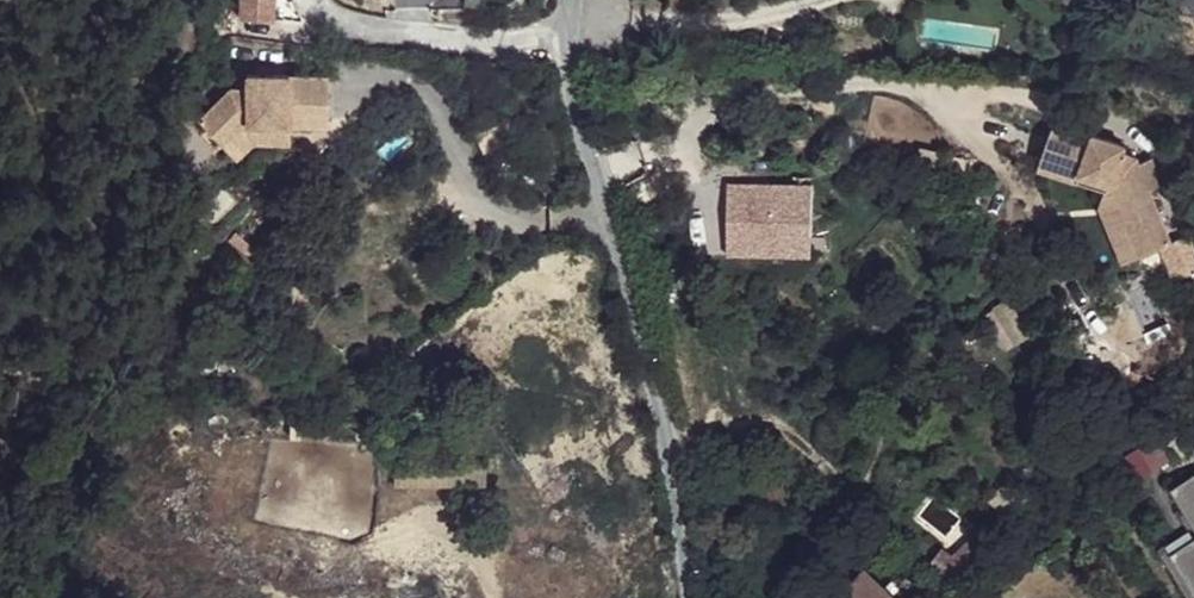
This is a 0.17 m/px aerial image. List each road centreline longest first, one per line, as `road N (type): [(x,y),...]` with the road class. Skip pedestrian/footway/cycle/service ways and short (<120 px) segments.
road 1 (unclassified): [(690,597),(666,462),(565,51)]
road 2 (residential): [(565,51),(328,22),(318,0)]

